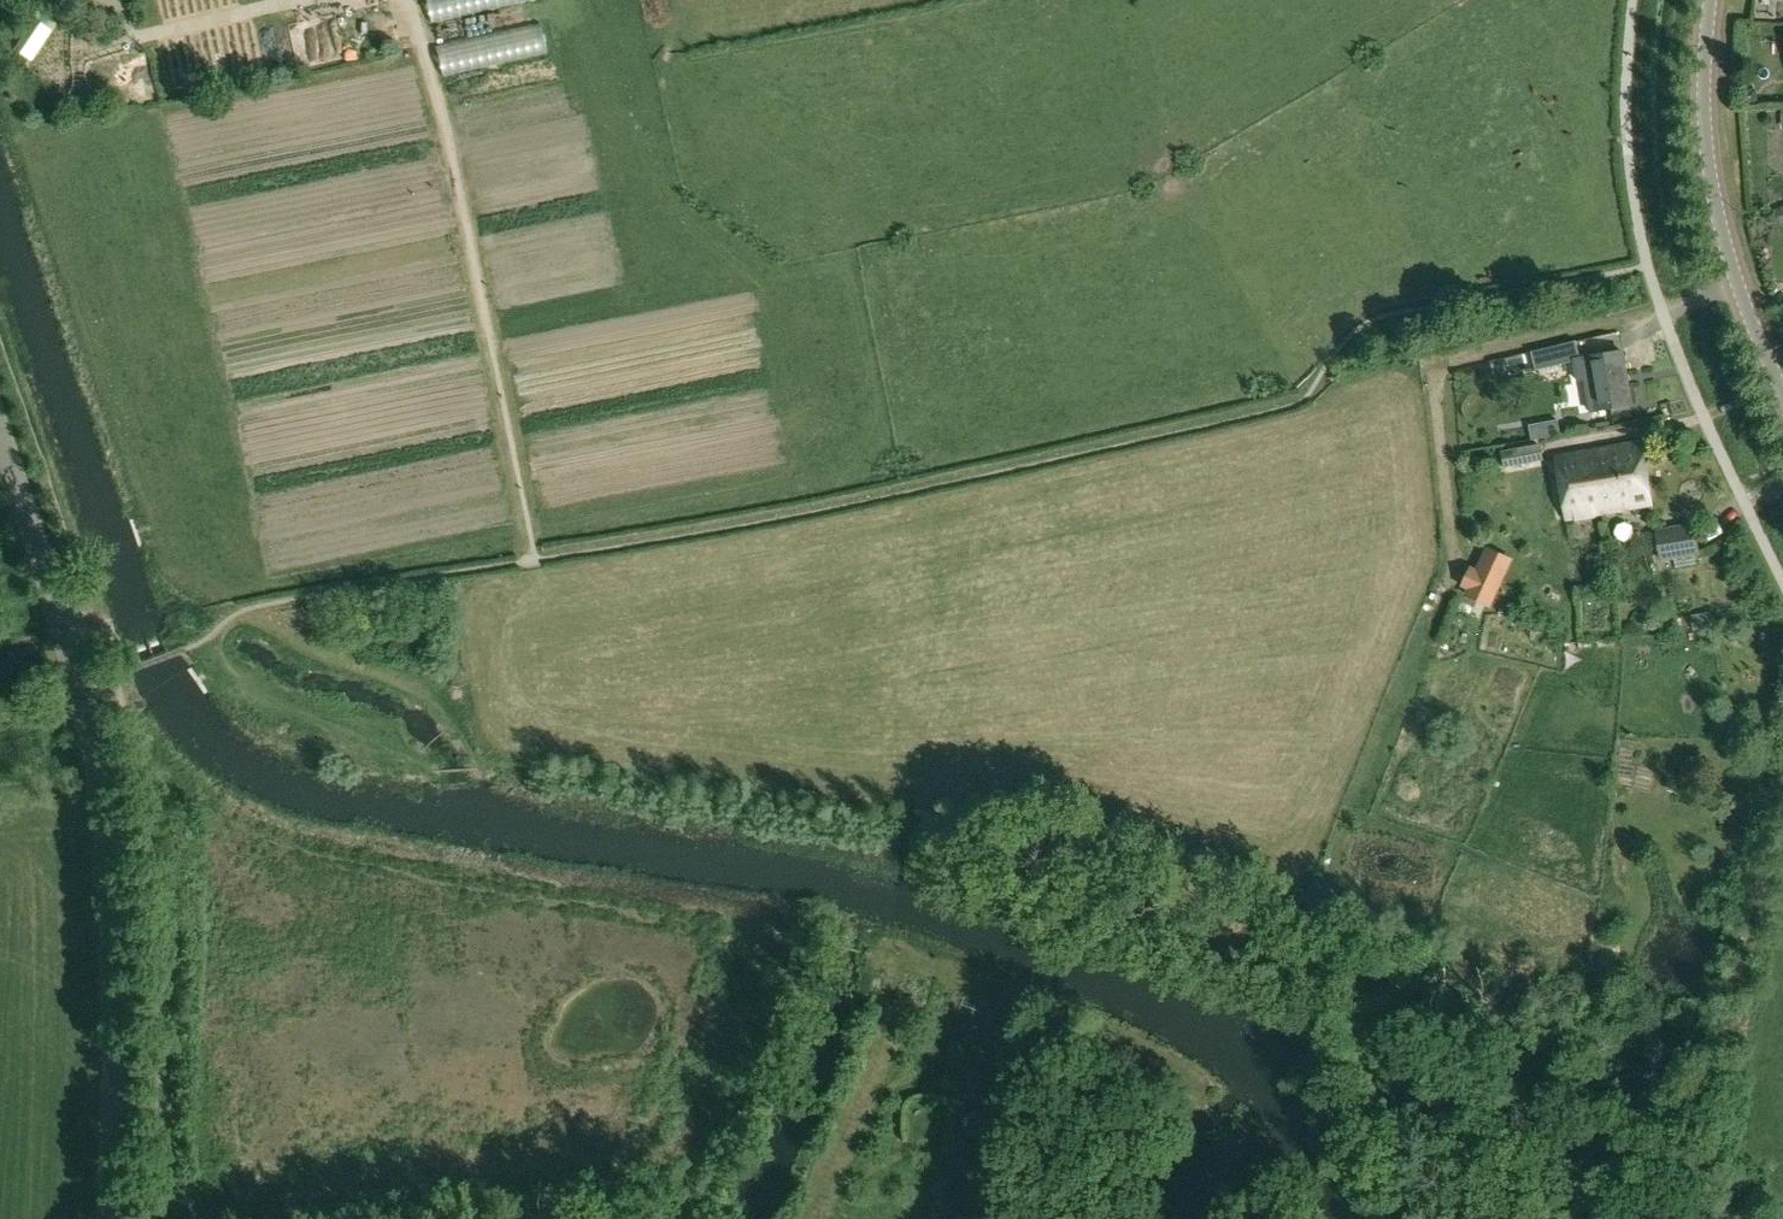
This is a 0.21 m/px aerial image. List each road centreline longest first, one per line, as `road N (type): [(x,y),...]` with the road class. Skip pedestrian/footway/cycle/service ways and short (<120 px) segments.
road 1 (tertiary): [(106,1218),(110,1005),(97,764),(36,523),(0,425)]
road 2 (tertiary): [(1782,390),(1730,267),(1709,174),(1699,78),(1707,0)]

